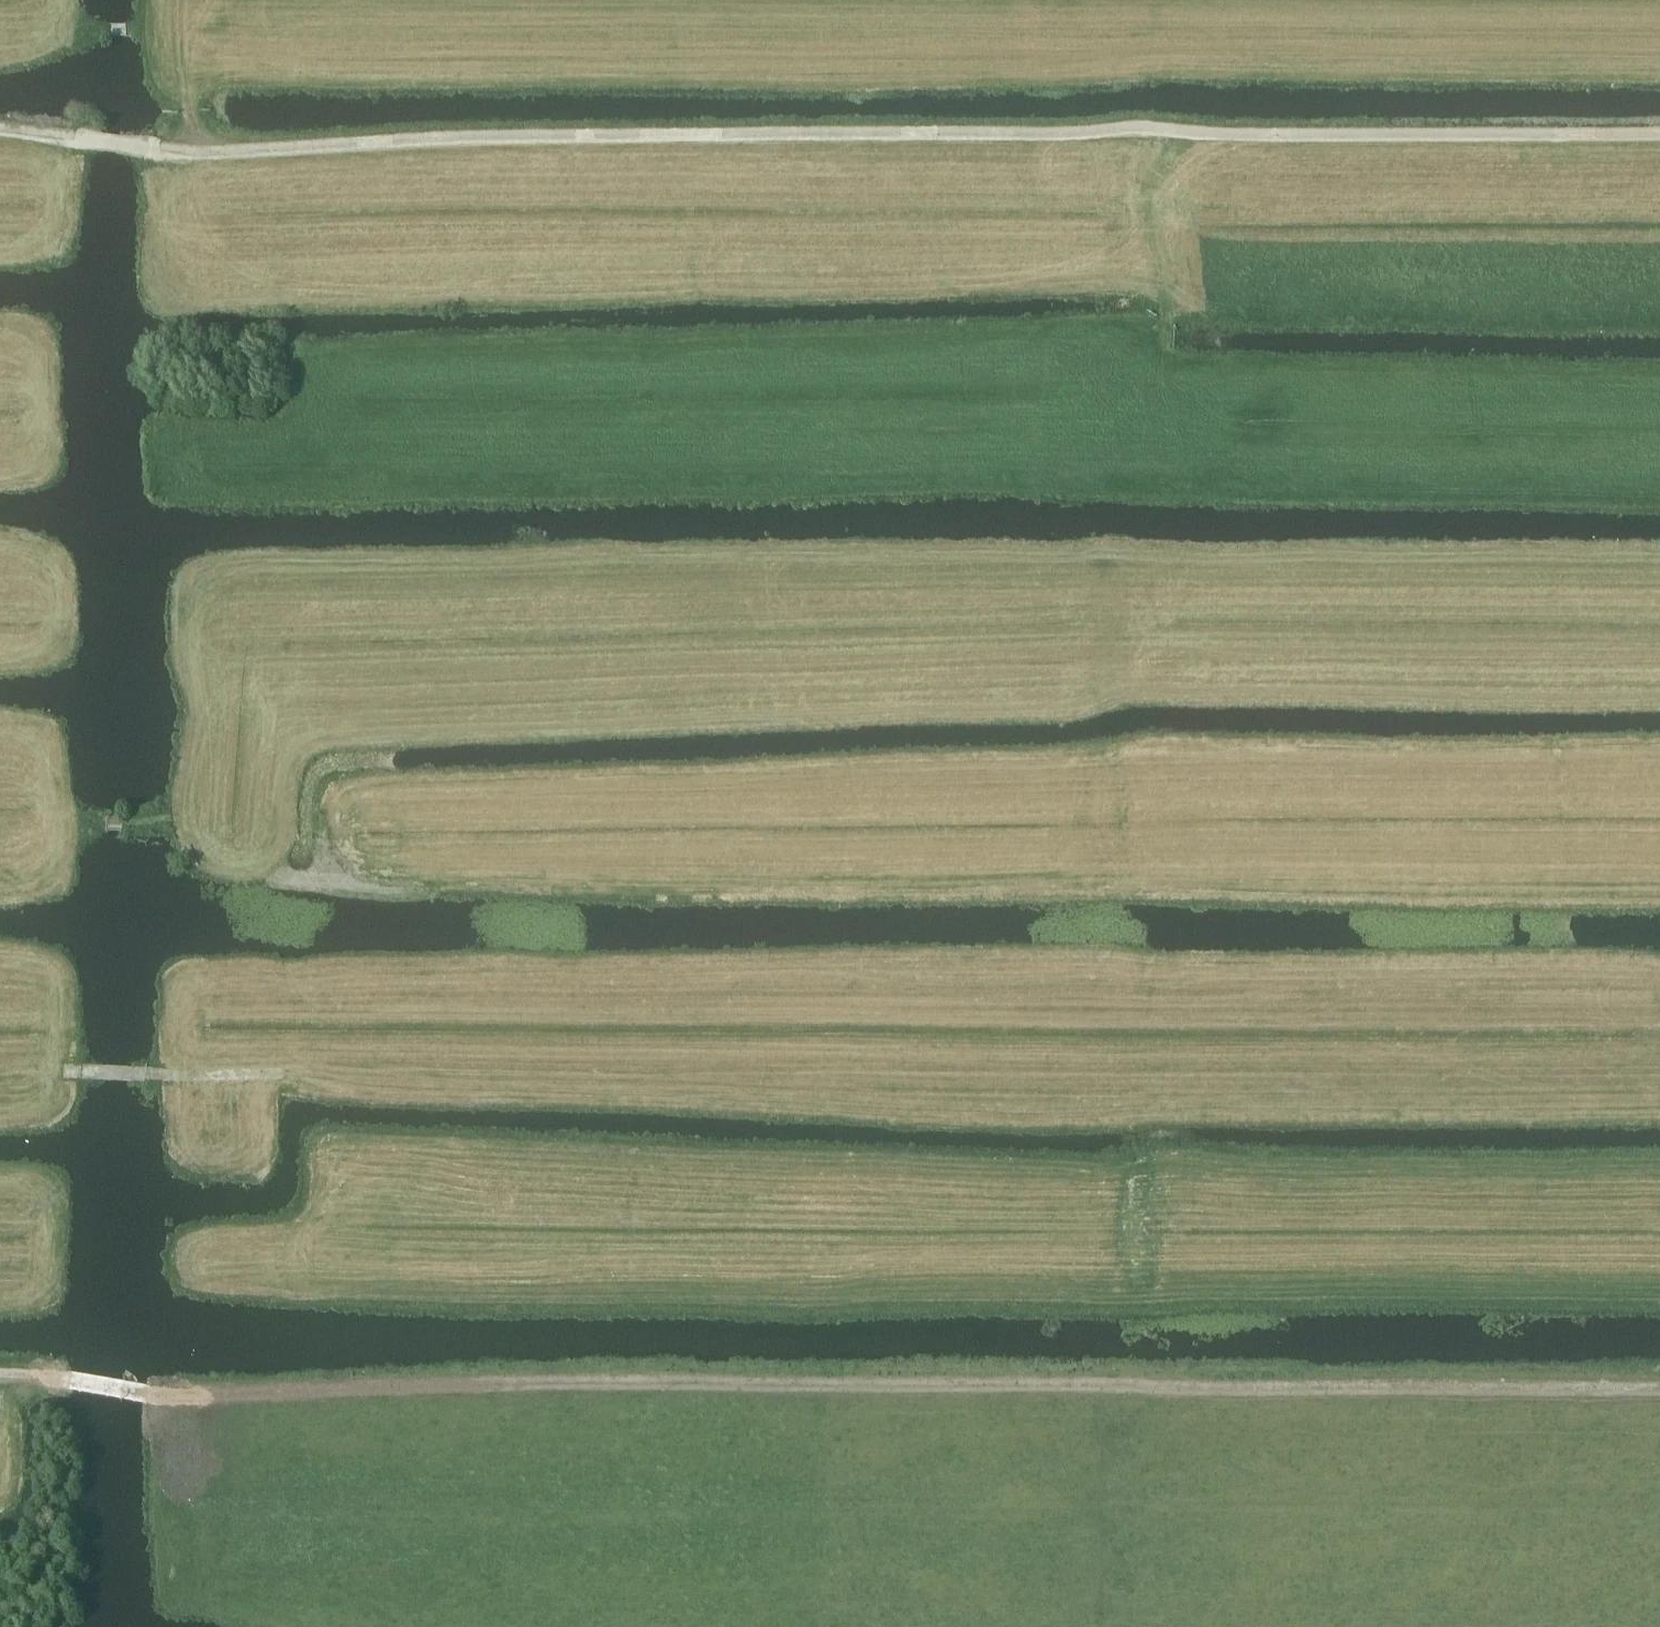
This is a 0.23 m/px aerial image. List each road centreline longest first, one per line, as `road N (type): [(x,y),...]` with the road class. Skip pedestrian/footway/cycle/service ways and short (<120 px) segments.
road 1 (track): [(1659,1388),(362,1387),(203,1401),(0,1375)]
road 2 (track): [(1659,135),(505,136),(217,153),(0,128)]
road 3 (track): [(283,1075),(70,1076)]

